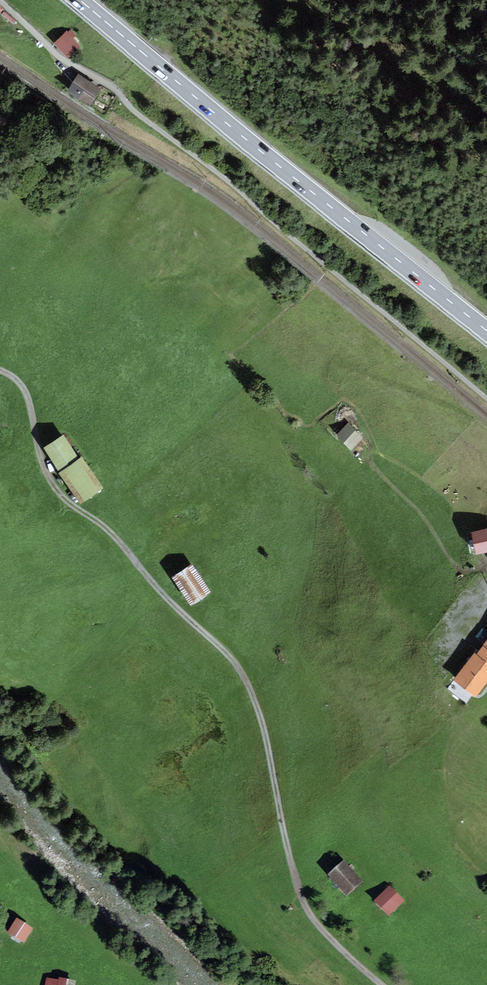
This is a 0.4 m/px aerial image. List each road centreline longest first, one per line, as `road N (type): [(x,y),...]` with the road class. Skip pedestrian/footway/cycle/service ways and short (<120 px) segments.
road 1 (track): [(383,984),(310,913),(242,673),(116,536),(66,500),(37,446),(21,384),(0,370)]
road 2 (primary): [(486,330),(81,0)]
road 3 (residential): [(0,0),(54,53),(113,87),(131,108)]

